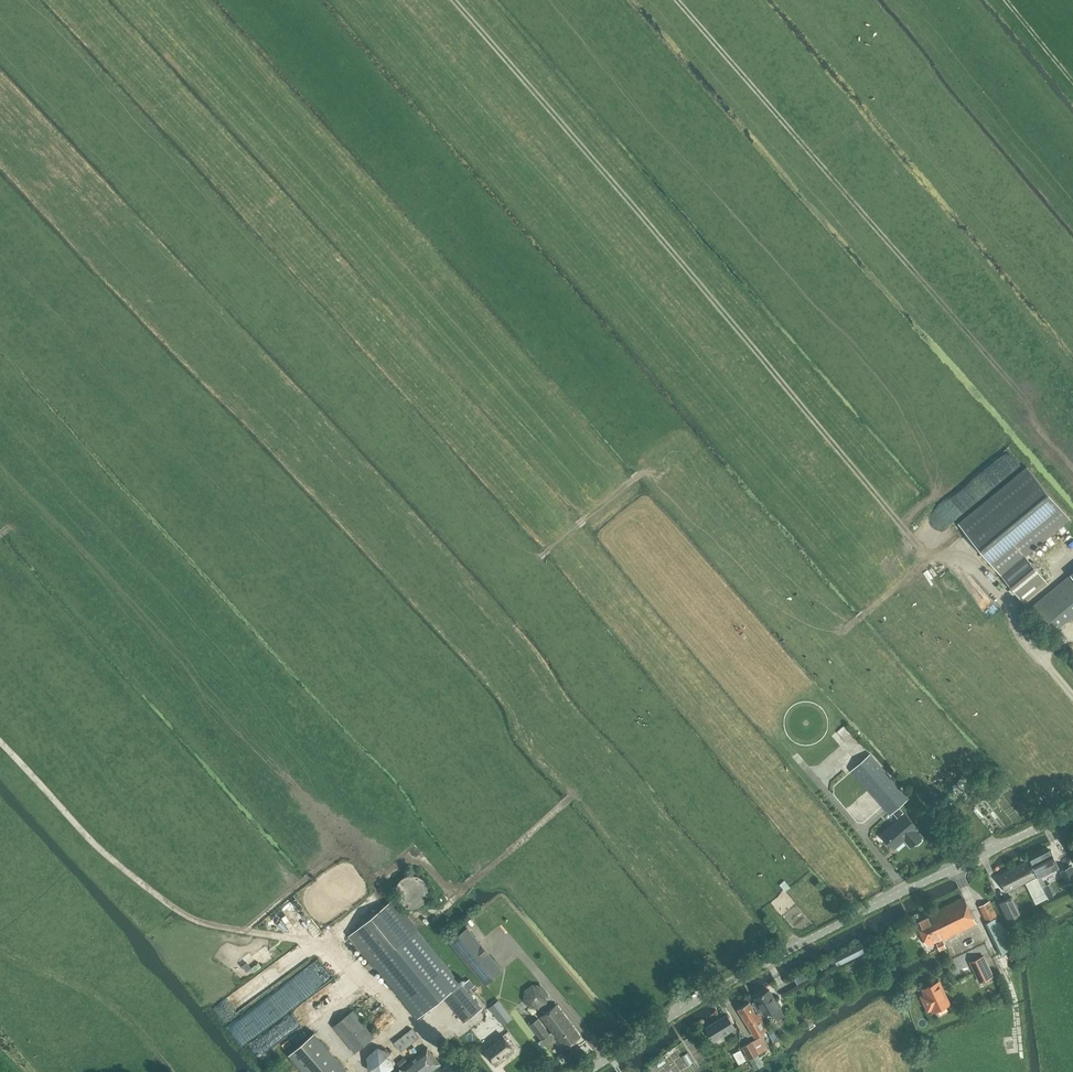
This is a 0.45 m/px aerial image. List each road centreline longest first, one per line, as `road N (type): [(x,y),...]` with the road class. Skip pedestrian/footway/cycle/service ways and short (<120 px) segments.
road 1 (track): [(935,528),(918,543),(454,0)]
road 2 (track): [(1072,463),(1022,394),(680,0)]
road 3 (track): [(458,1071),(360,966),(306,940),(192,921),(105,855),(0,745)]
road 4 (unclassified): [(586,1071),(797,946),(1072,812)]

